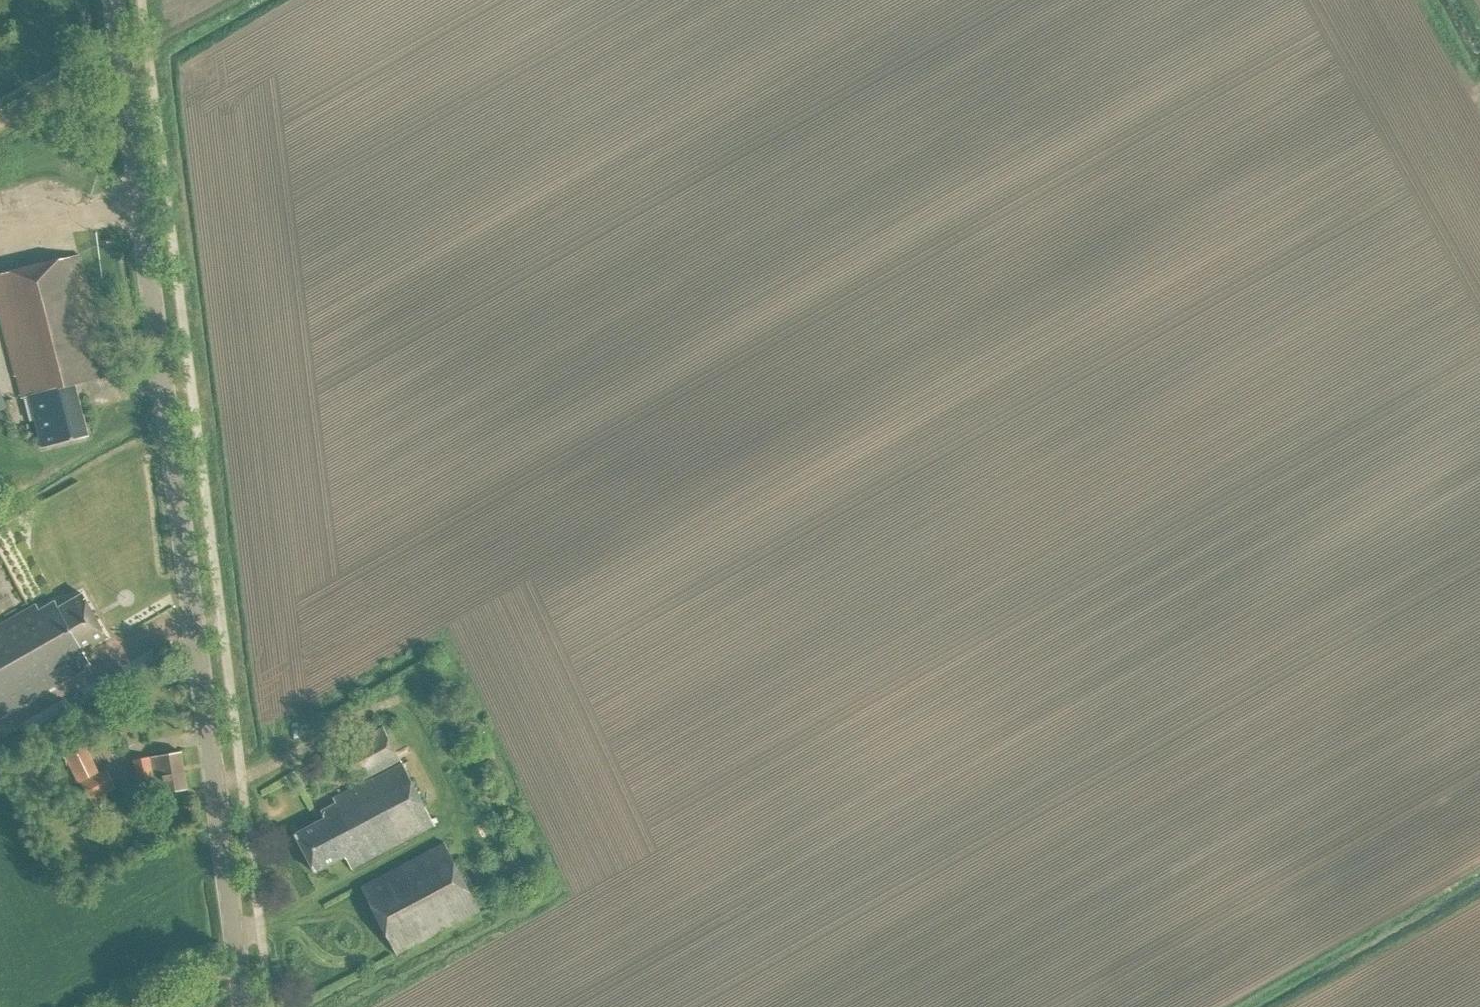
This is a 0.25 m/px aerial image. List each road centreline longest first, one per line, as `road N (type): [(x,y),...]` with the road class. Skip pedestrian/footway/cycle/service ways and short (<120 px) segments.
road 1 (secondary): [(237,1006),(107,0)]

